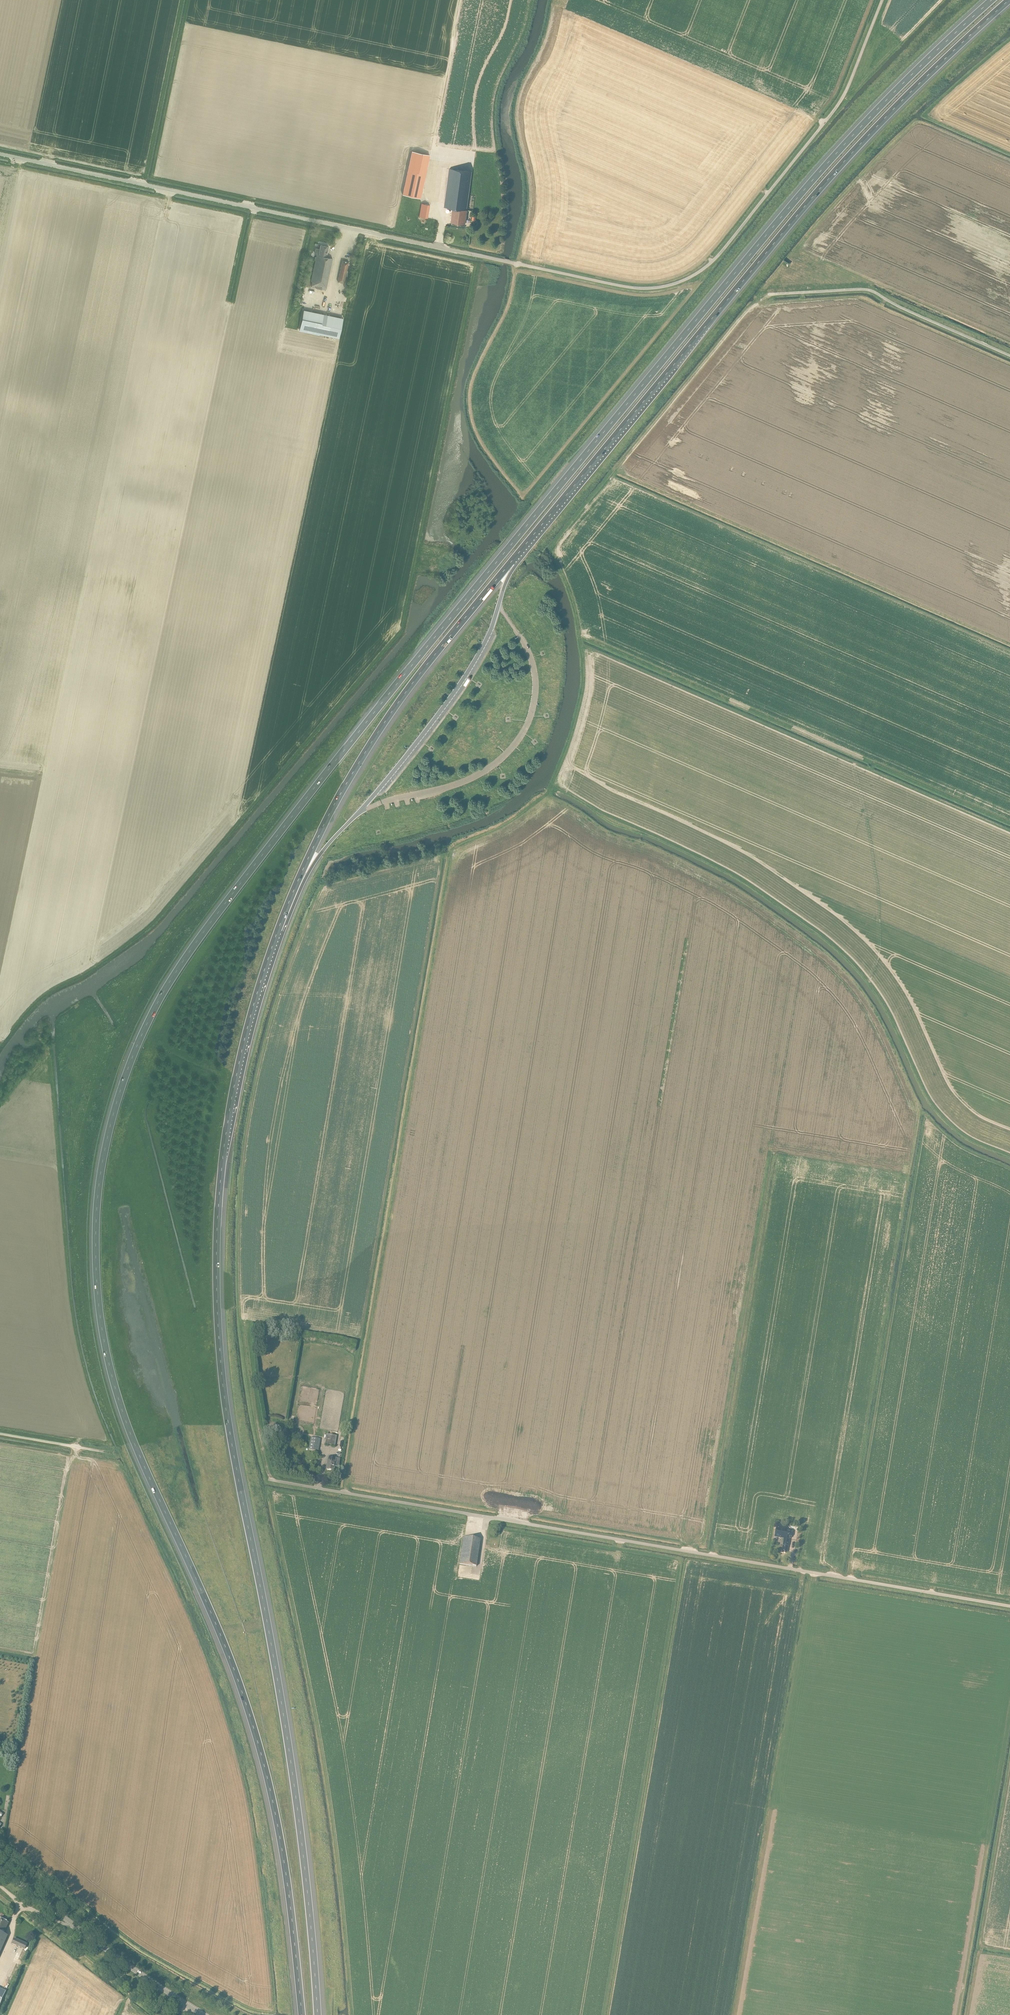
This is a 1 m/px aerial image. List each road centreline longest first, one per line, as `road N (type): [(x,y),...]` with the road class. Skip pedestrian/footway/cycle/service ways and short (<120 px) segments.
road 1 (motorway): [(992,0),(808,185),(419,656),(190,952),(124,1081),(97,1210),(105,1342),(135,1446),(226,1648),(258,1743),(284,1863),(302,2014)]
road 2 (track): [(344,1493),(450,851),(535,803),(560,767),(583,663),(571,596),(550,549),(619,467)]
road 3 (motorway): [(317,2014),(292,1771),(226,1409),(218,1312),(229,1117),(278,930)]
road 4 (track): [(290,2014),(253,1778),(223,1680),(93,1375),(71,1199)]
road 5 (motorway): [(511,562),(812,197),(1009,0)]
road 6 (residential): [(269,1480),(1009,1606)]
road 7 (unclassified): [(509,262),(642,289),(701,270),(839,103),(882,0)]
road 8 (unclassified): [(509,262),(0,154)]
road 9 (track): [(546,794),(730,885),(827,954),(878,1015),(926,1118)]
road 10 (track): [(580,636),(1009,823)]
road 11 (track): [(79,1457),(79,1442),(107,1438),(71,1305),(48,1038)]
road 12 (track): [(812,1583),(734,2014)]
road 13 (motorway): [(278,930),(372,741),(511,562)]
road 14 (track): [(688,1545),(706,1539),(771,1148)]
road 15 (track): [(0,1050),(42,1000),(152,924),(238,823)]
road 16 (track): [(958,2014),(1009,1708)]
road 17 (track): [(0,1851),(118,1943),(243,2014)]
road 18 (track): [(556,0),(517,105),(530,198),(515,275)]
road 19 (track): [(1009,356),(867,290),(768,294),(757,309)]
road 20 (tertiary): [(192,2008),(0,1869)]
road 21 (track): [(338,341),(285,330),(308,229),(253,217)]
road 22 (track): [(1009,1618),(812,1583),(814,1573)]
road 23 (track): [(269,1480),(243,1315)]
road 24 (motorway): [(278,930),(317,859),(357,813)]
road 25 (track): [(435,136),(460,0)]
road 26 (track): [(134,1994),(27,1907)]

